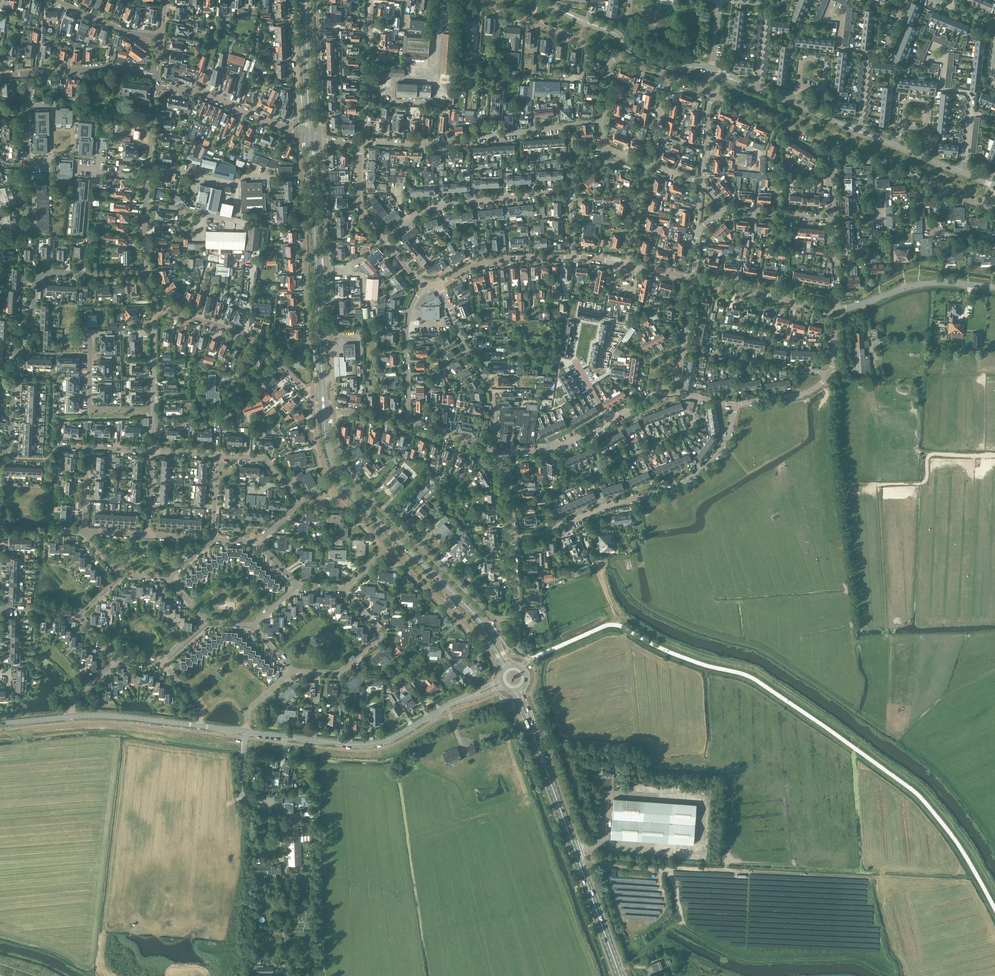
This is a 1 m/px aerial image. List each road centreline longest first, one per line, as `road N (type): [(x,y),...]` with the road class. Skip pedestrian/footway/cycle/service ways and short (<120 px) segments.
road 1 (residential): [(513,534),(546,531),(691,477),(724,443),(736,405)]
road 2 (unclassified): [(246,731),(376,743),(502,684)]
road 3 (secondary): [(620,975),(529,722)]
road 4 (residential): [(492,618),(354,481),(341,458),(334,415)]
road 5 (residential): [(300,136),(313,391)]
road 6 (secondary): [(471,610),(348,491),(330,456),(324,416)]
road 7 (residential): [(365,143),(603,123)]
road 8 (residential): [(332,340),(319,139)]
road 9 (residential): [(382,239),(436,207),(569,191)]
road 10 (secondary): [(320,333),(310,138)]
road 11 (tertiary): [(711,71),(674,69),(633,54),(612,32),(535,0)]
road 12 (residential): [(148,275),(157,86)]
road 13 (residential): [(20,353),(42,275),(148,275)]
road 14 (residential): [(489,448),(493,398),(438,285)]
road 15 (residential): [(989,208),(833,146)]
road 16 (residential): [(836,310),(935,282),(994,287)]
road 17 (residential): [(291,671),(338,673),(380,637),(344,590)]
road 18 (residential): [(157,75),(119,67),(0,76)]
road 19 (track): [(285,953),(293,885),(273,826),(278,803)]
road 20 (residential): [(300,136),(199,92),(157,86)]
road 21 (residential): [(829,374),(683,348)]
road 22 (residential): [(694,280),(836,310)]
road 23 (residential): [(365,143),(370,0)]
road 24 (residential): [(438,285),(485,263),(572,256)]
road 25 (residential): [(319,139),(317,0)]
road 26 (residential): [(407,421),(409,316),(425,287)]
road 27 (residential): [(387,549),(486,645)]
road 28 (residential): [(292,0),(300,136)]
road 29 (residential): [(833,146),(708,96)]
road 30 (secondary): [(310,138),(306,9)]
road 31 (unclassified): [(199,726),(72,716)]

